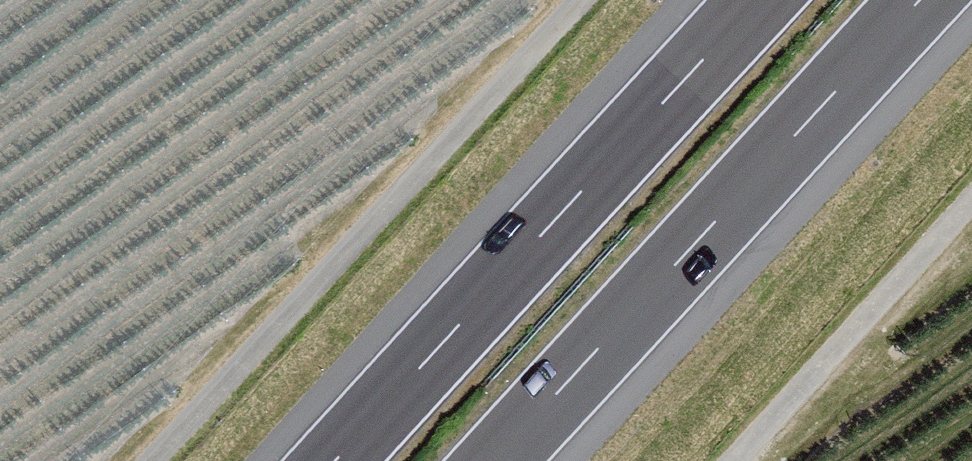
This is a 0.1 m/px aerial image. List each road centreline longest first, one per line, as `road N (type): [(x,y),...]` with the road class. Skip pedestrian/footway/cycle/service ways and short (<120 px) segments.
road 1 (track): [(152,460),(581,0)]
road 2 (motorway): [(500,460),(923,0)]
road 3 (motorway): [(756,0),(334,460)]

